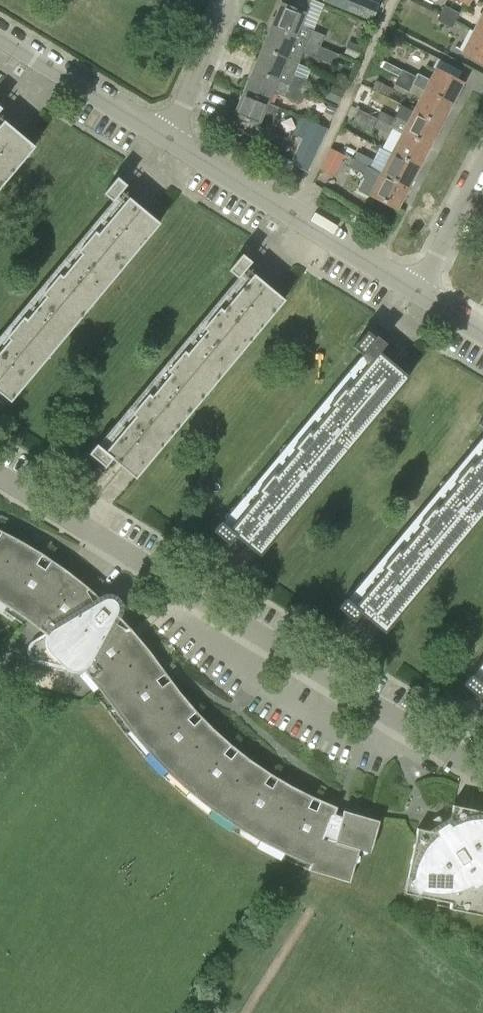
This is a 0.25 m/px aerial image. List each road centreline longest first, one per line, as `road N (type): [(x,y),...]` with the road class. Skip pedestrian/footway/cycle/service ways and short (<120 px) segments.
road 1 (residential): [(482,771),(0,477)]
road 2 (residential): [(419,293),(172,141)]
road 3 (residential): [(172,141),(0,39)]
road 4 (residential): [(172,141),(230,0)]
road 5 (residential): [(419,293),(482,169)]

